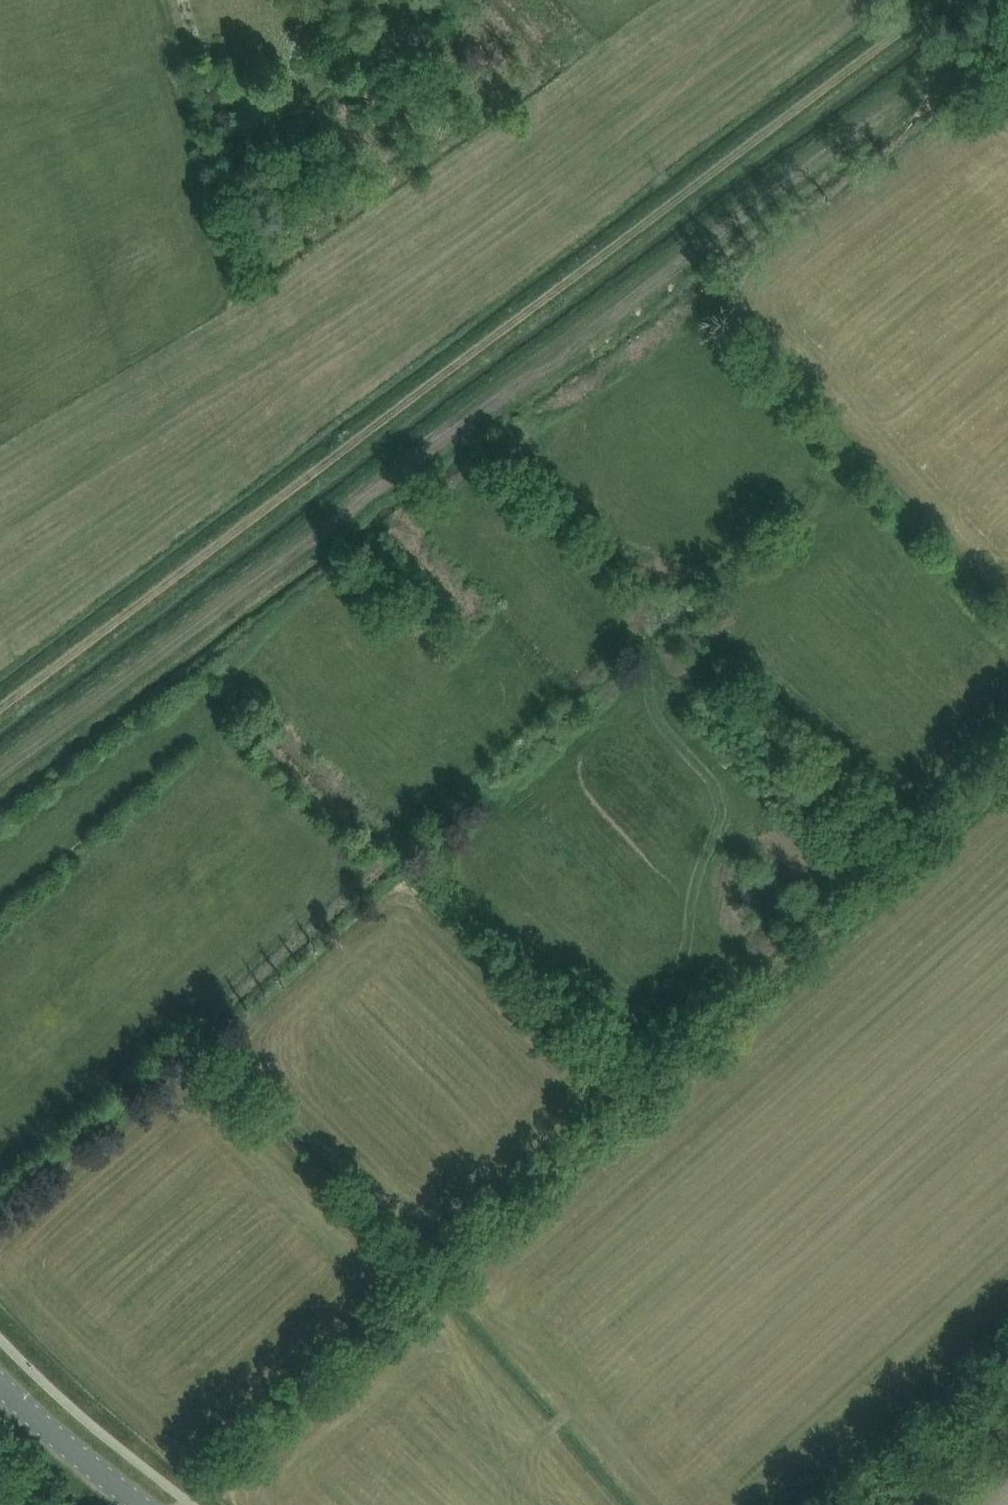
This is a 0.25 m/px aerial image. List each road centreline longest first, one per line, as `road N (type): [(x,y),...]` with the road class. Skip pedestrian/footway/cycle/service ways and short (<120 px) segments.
road 1 (track): [(944,0),(0,707)]
road 2 (secondary): [(137,1504),(0,1386)]

